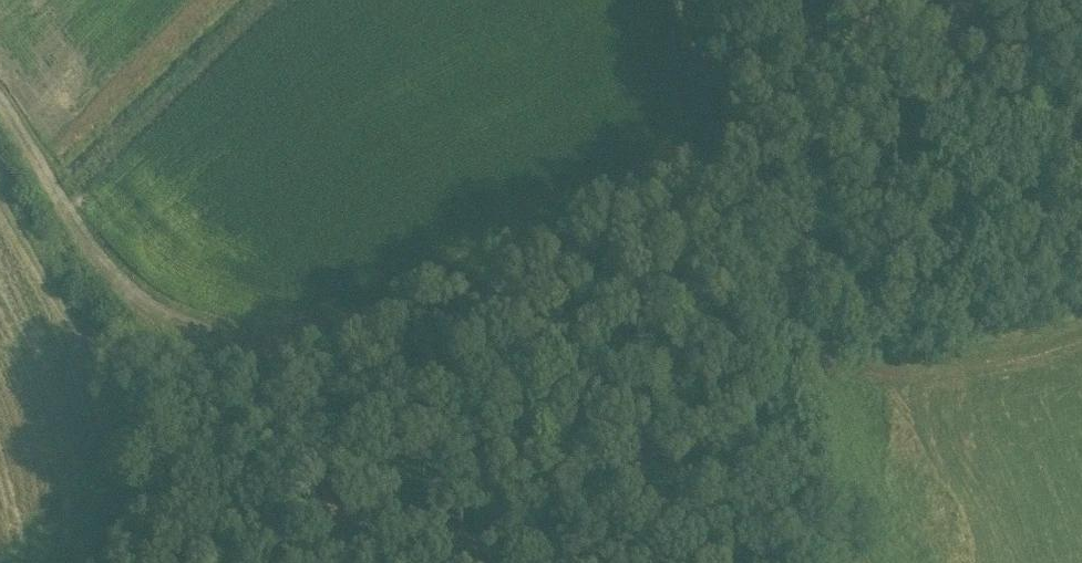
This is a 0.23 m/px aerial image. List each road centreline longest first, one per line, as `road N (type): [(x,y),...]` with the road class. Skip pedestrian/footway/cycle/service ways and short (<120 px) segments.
road 1 (track): [(0,198),(70,317),(100,347),(191,380),(237,385),(289,381),(332,364),(706,185),(757,171)]
road 2 (track): [(856,562),(757,171)]
road 3 (track): [(757,171),(1081,144)]
road 4 (track): [(123,562),(124,484),(81,328)]

